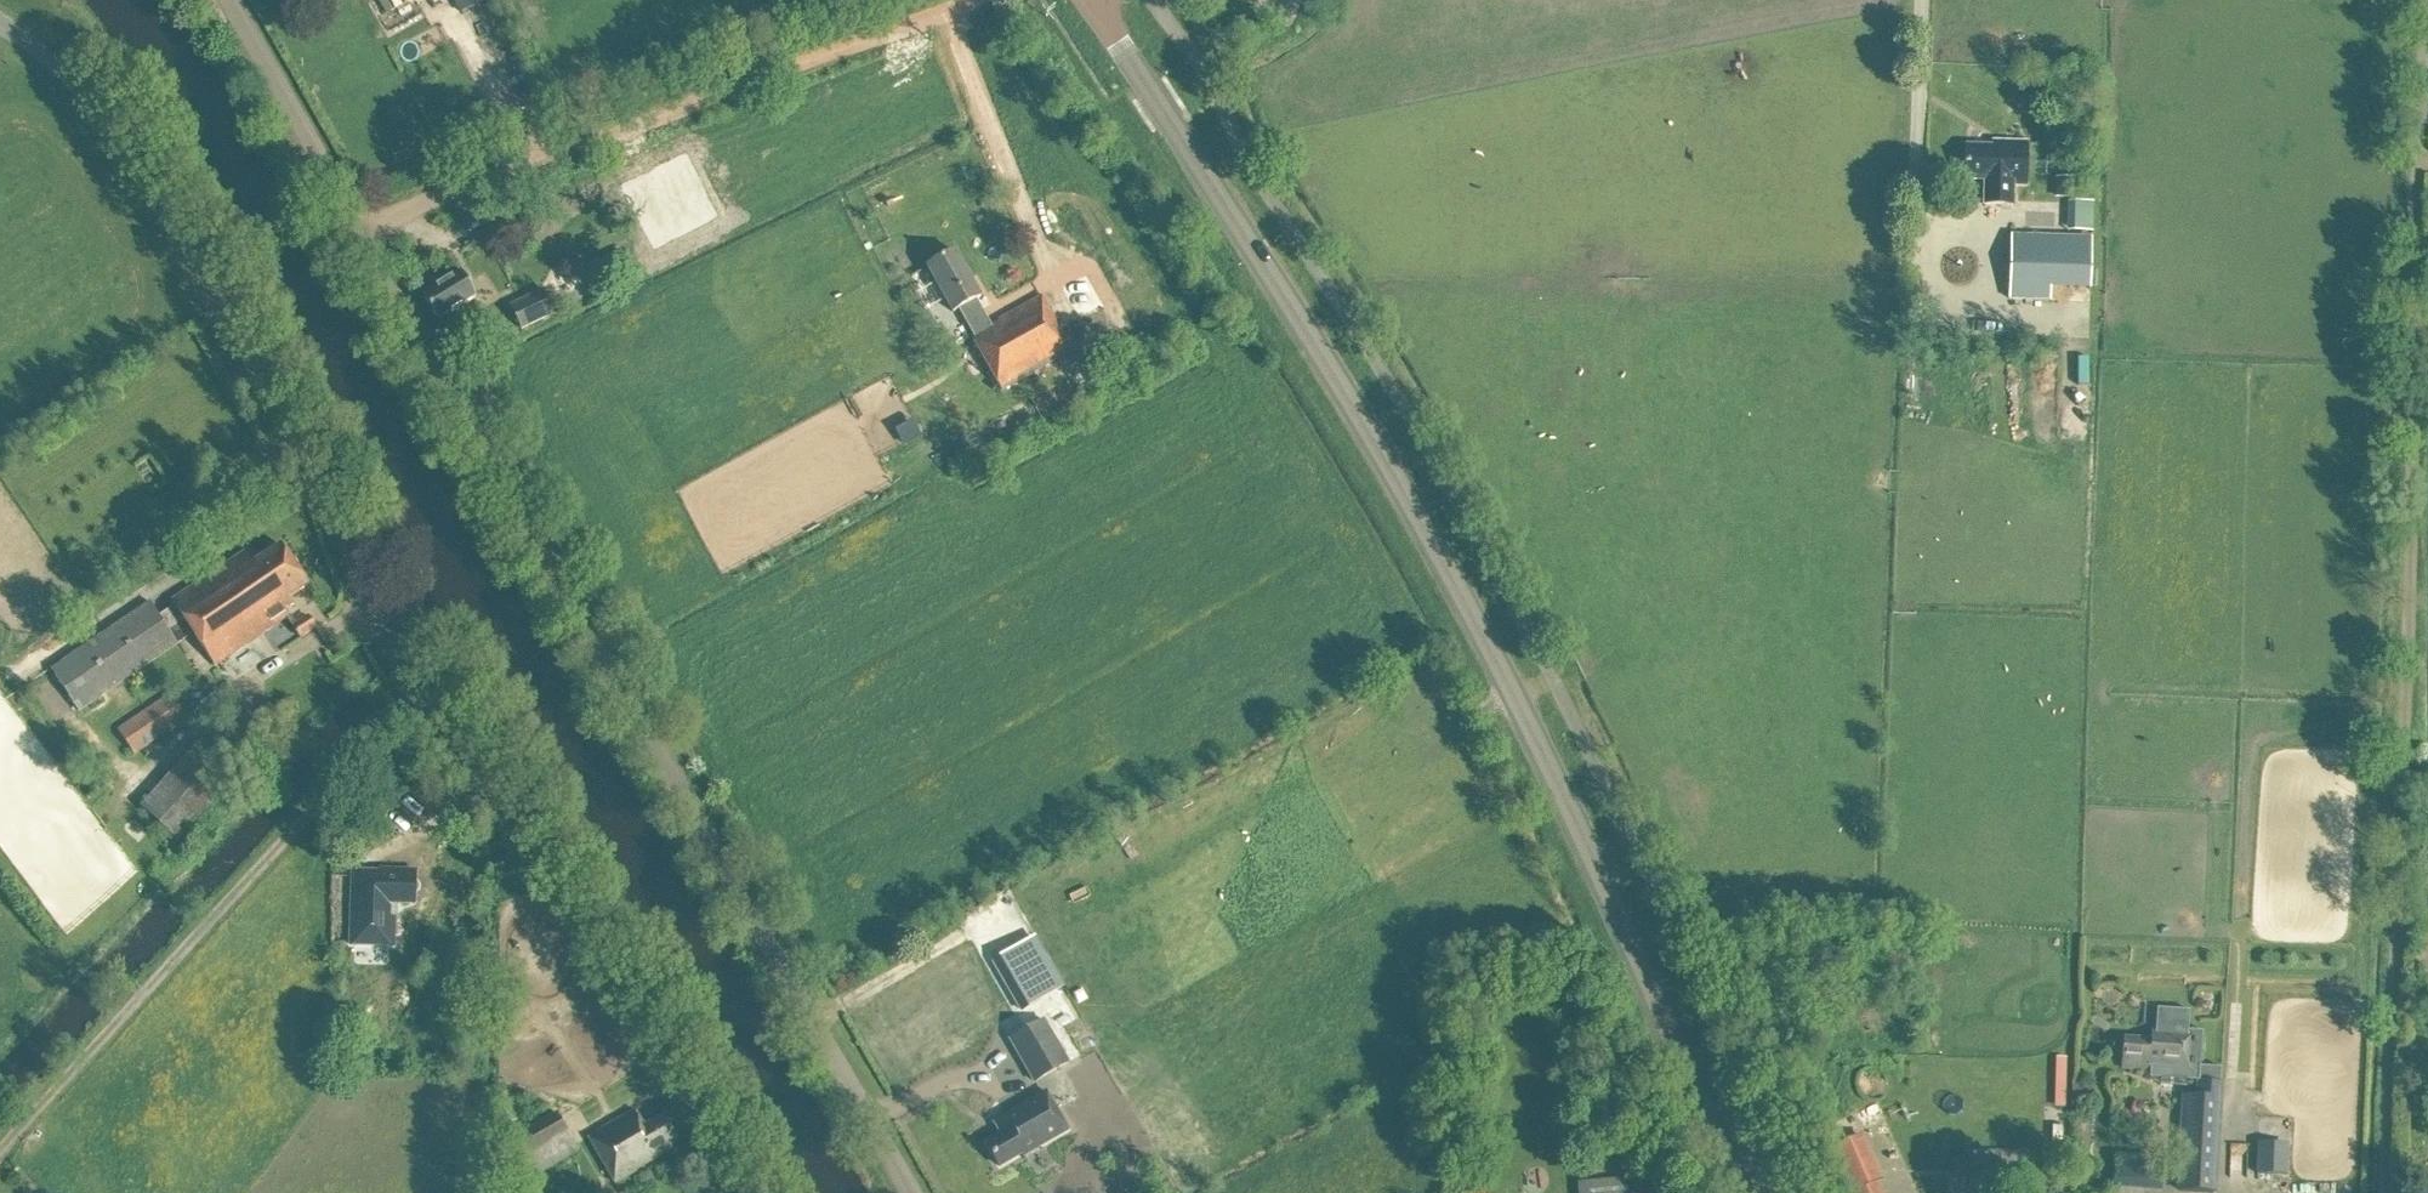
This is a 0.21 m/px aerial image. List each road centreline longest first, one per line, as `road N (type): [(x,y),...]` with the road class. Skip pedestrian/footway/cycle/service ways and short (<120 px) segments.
road 1 (unclassified): [(721,1192),(475,773),(452,768),(412,714),(302,467),(97,128),(0,29)]
road 2 (tertiary): [(1733,1192),(1531,733),(1291,310),(1090,0)]
road 3 (track): [(2388,1192),(2409,0)]
road 4 (unclassified): [(913,1192),(359,231)]
road 5 (track): [(527,166),(942,15)]
road 6 (unclassified): [(359,231),(227,0)]
road 7 (track): [(942,15),(1027,227)]
road 8 (unclassified): [(359,231),(527,166)]

